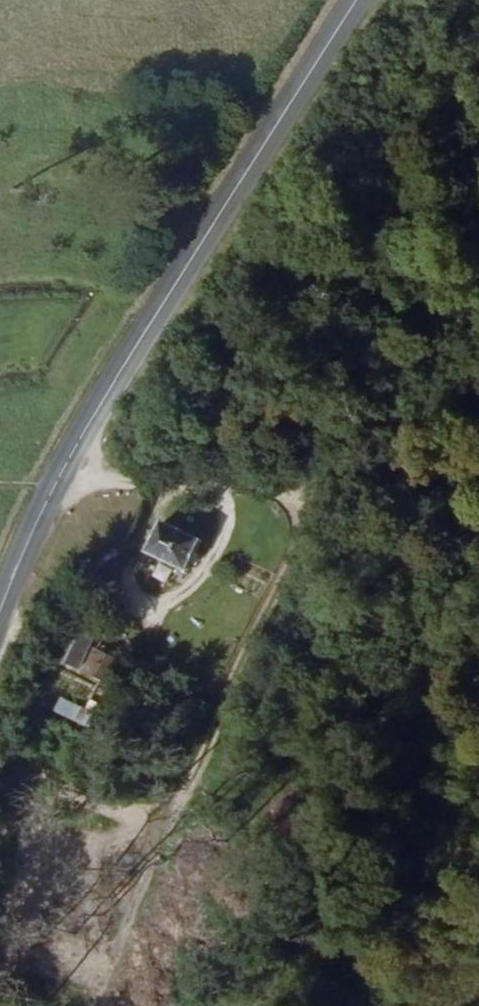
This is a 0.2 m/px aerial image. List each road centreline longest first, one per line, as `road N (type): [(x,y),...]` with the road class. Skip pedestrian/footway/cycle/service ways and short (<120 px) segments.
road 1 (secondary): [(356,0),(84,434),(0,617)]
road 2 (track): [(0,483),(243,488),(478,475)]

